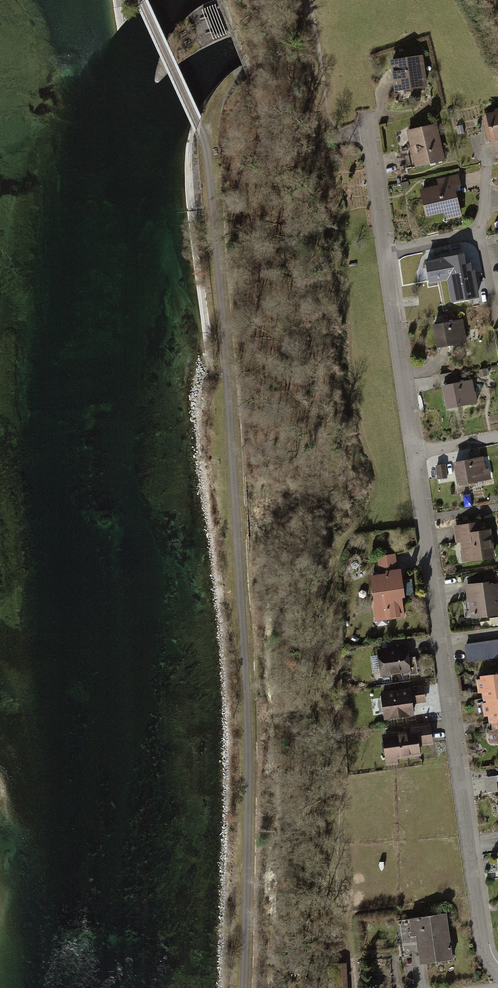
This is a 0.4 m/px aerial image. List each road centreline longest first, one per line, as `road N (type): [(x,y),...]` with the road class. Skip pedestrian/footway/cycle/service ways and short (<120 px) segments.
road 1 (track): [(243,987),(248,757),(209,169),(203,134),(141,0)]
road 2 (residential): [(497,973),(480,932),(412,453)]
road 3 (residential): [(384,251),(412,453)]

